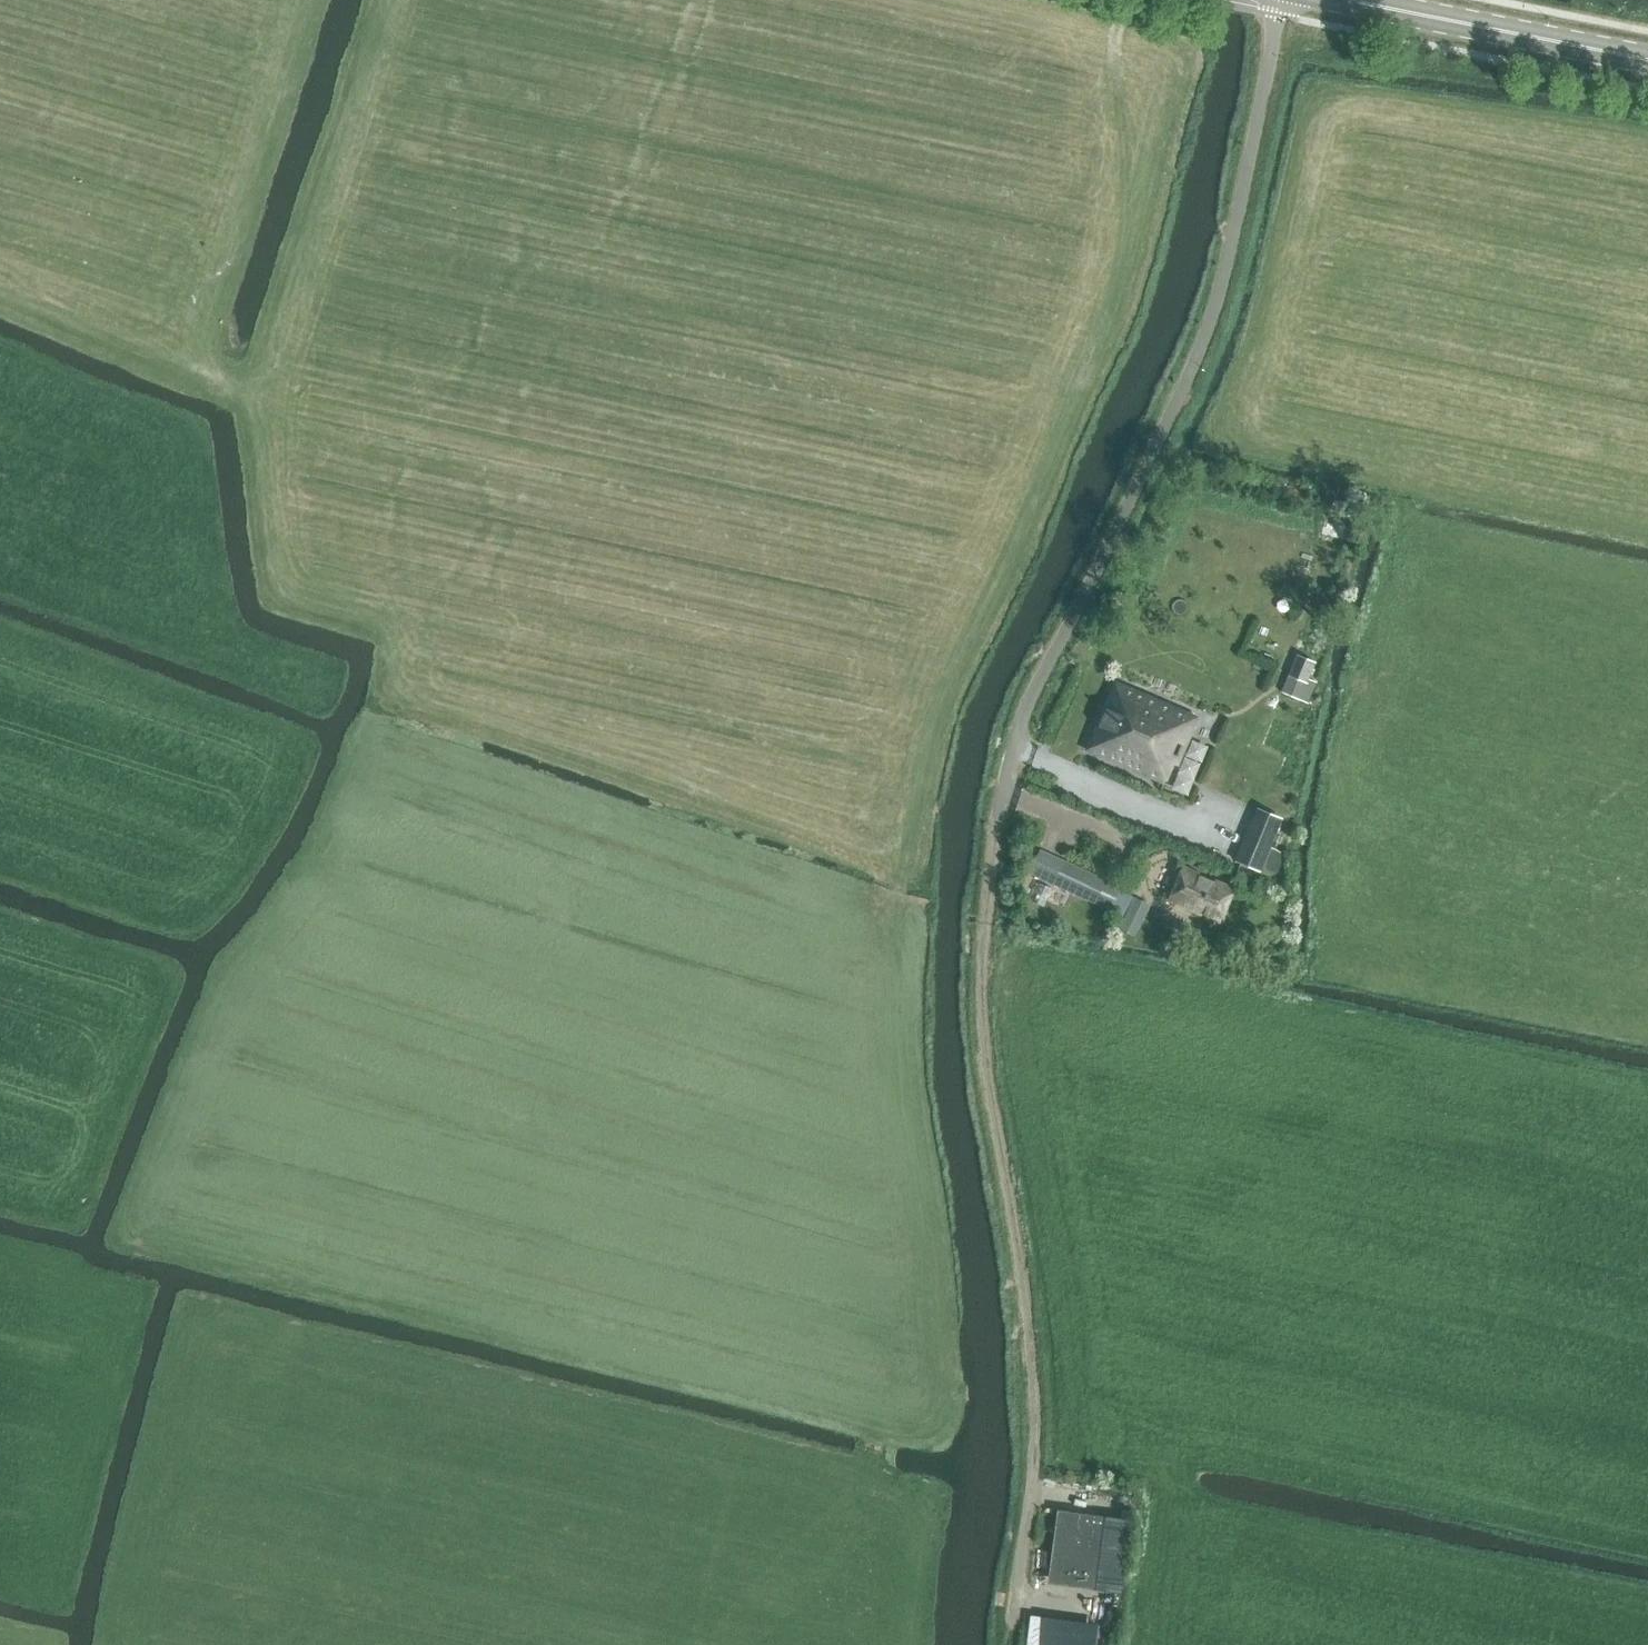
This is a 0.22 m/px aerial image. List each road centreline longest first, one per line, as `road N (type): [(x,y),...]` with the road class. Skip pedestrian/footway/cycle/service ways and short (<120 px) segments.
road 1 (tertiary): [(1647,60),(1340,0)]

